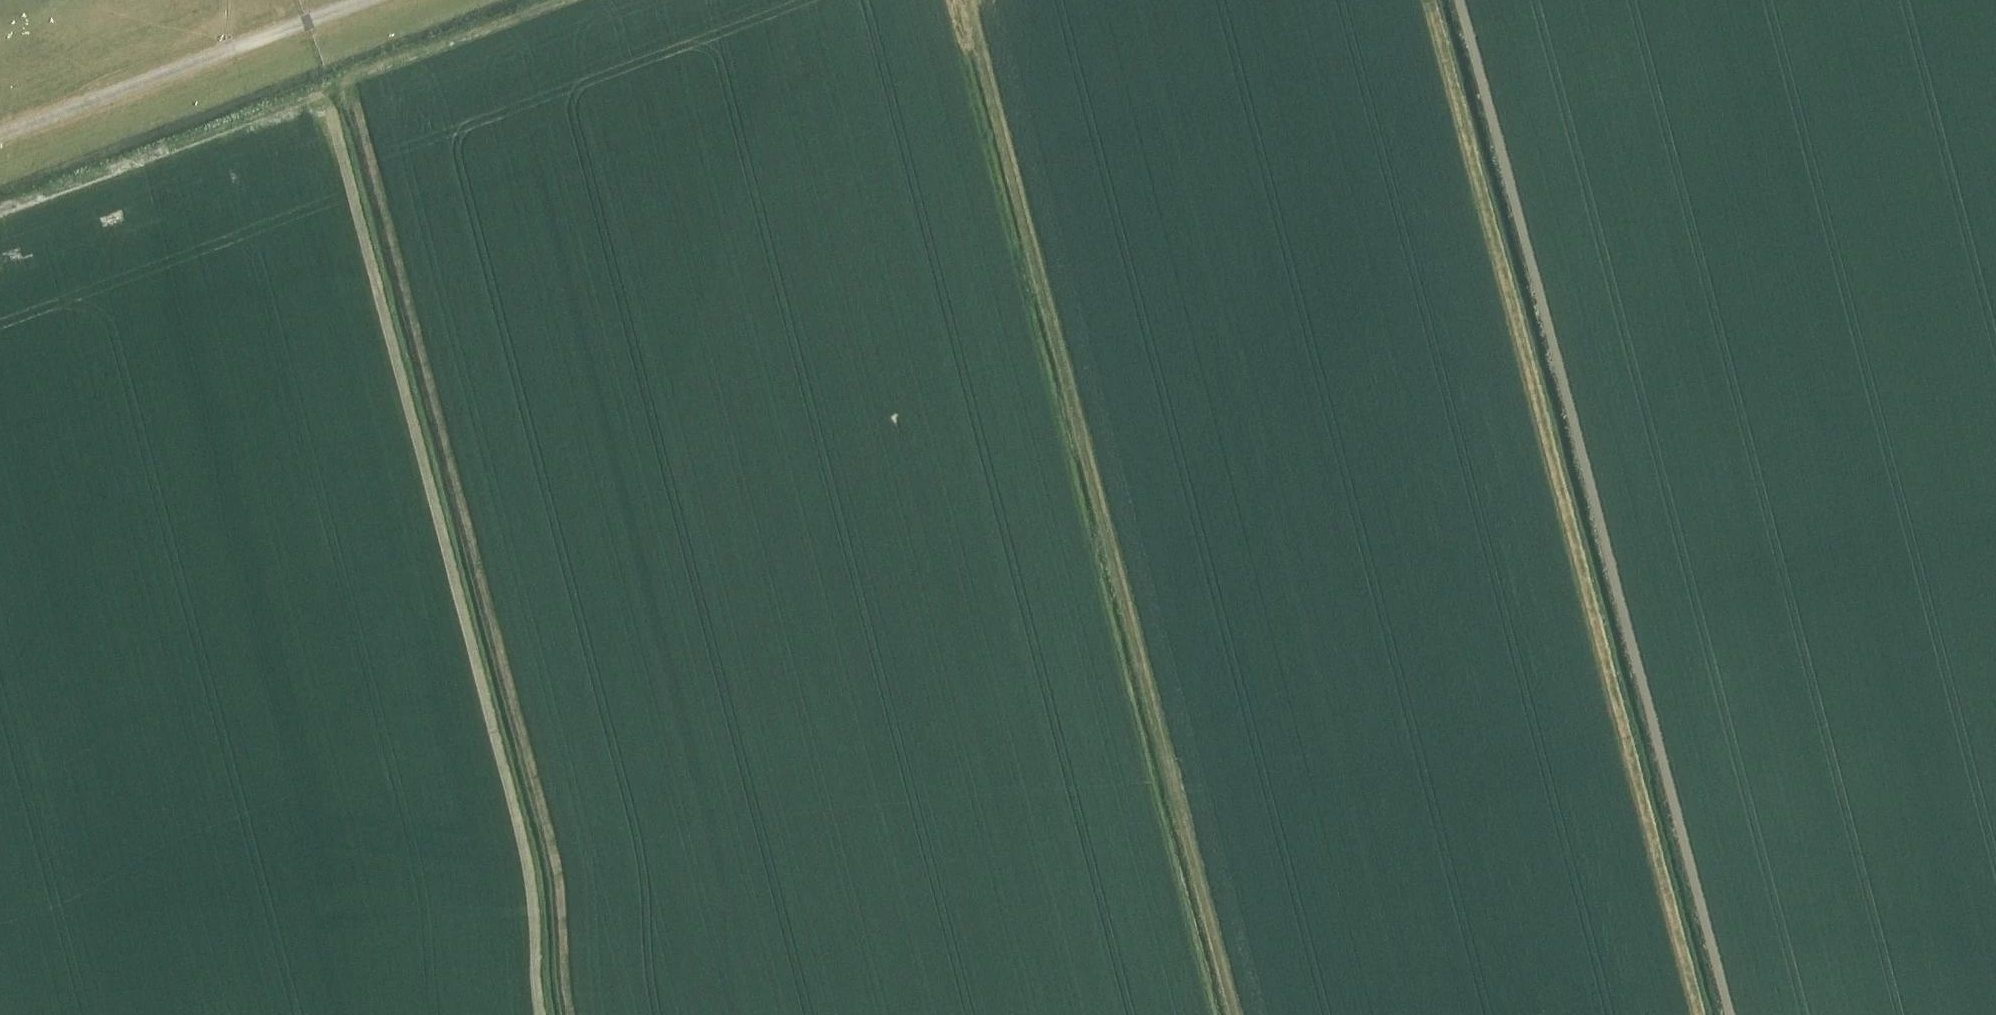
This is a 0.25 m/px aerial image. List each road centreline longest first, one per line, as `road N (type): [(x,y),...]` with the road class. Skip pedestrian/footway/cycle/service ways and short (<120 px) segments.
road 1 (track): [(1240,1014),(973,0)]

